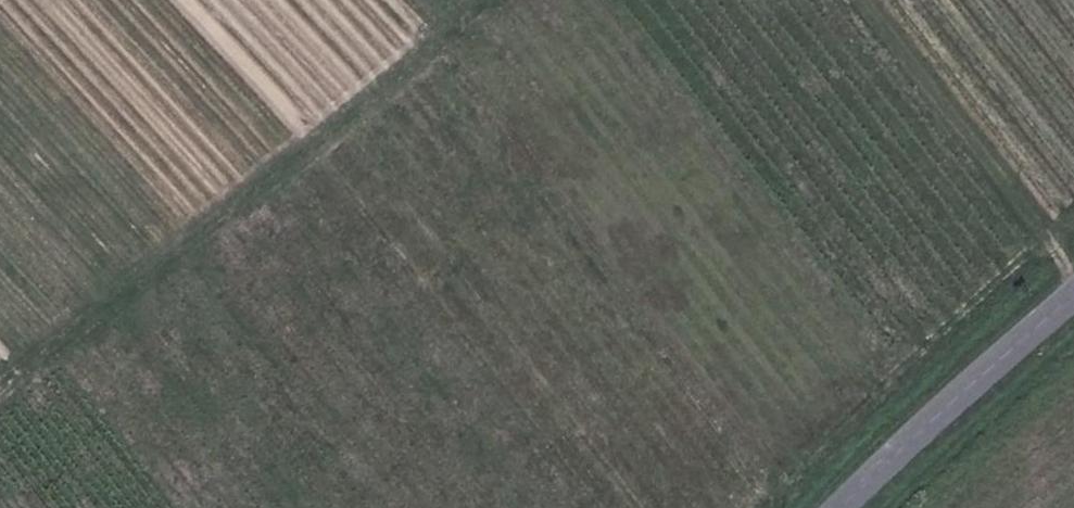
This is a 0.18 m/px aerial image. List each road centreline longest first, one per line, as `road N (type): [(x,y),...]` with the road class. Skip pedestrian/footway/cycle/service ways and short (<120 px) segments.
road 1 (tertiary): [(1073,301),(842,507)]

